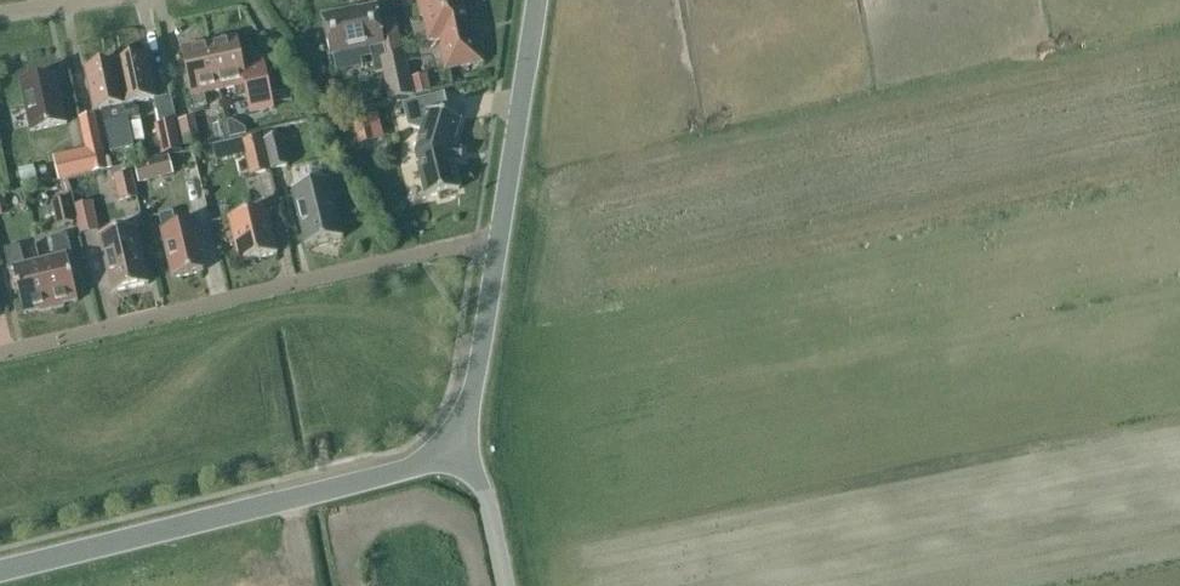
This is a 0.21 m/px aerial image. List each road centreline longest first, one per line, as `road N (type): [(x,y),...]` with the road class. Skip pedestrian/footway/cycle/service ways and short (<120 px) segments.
road 1 (residential): [(0,356),(499,241)]
road 2 (tertiary): [(0,571),(414,467),(447,446)]
road 3 (tertiary): [(499,241),(539,0)]
road 4 (tertiary): [(447,446),(469,409),(499,241)]
road 5 (residential): [(505,585),(483,490),(473,467),(447,446)]

